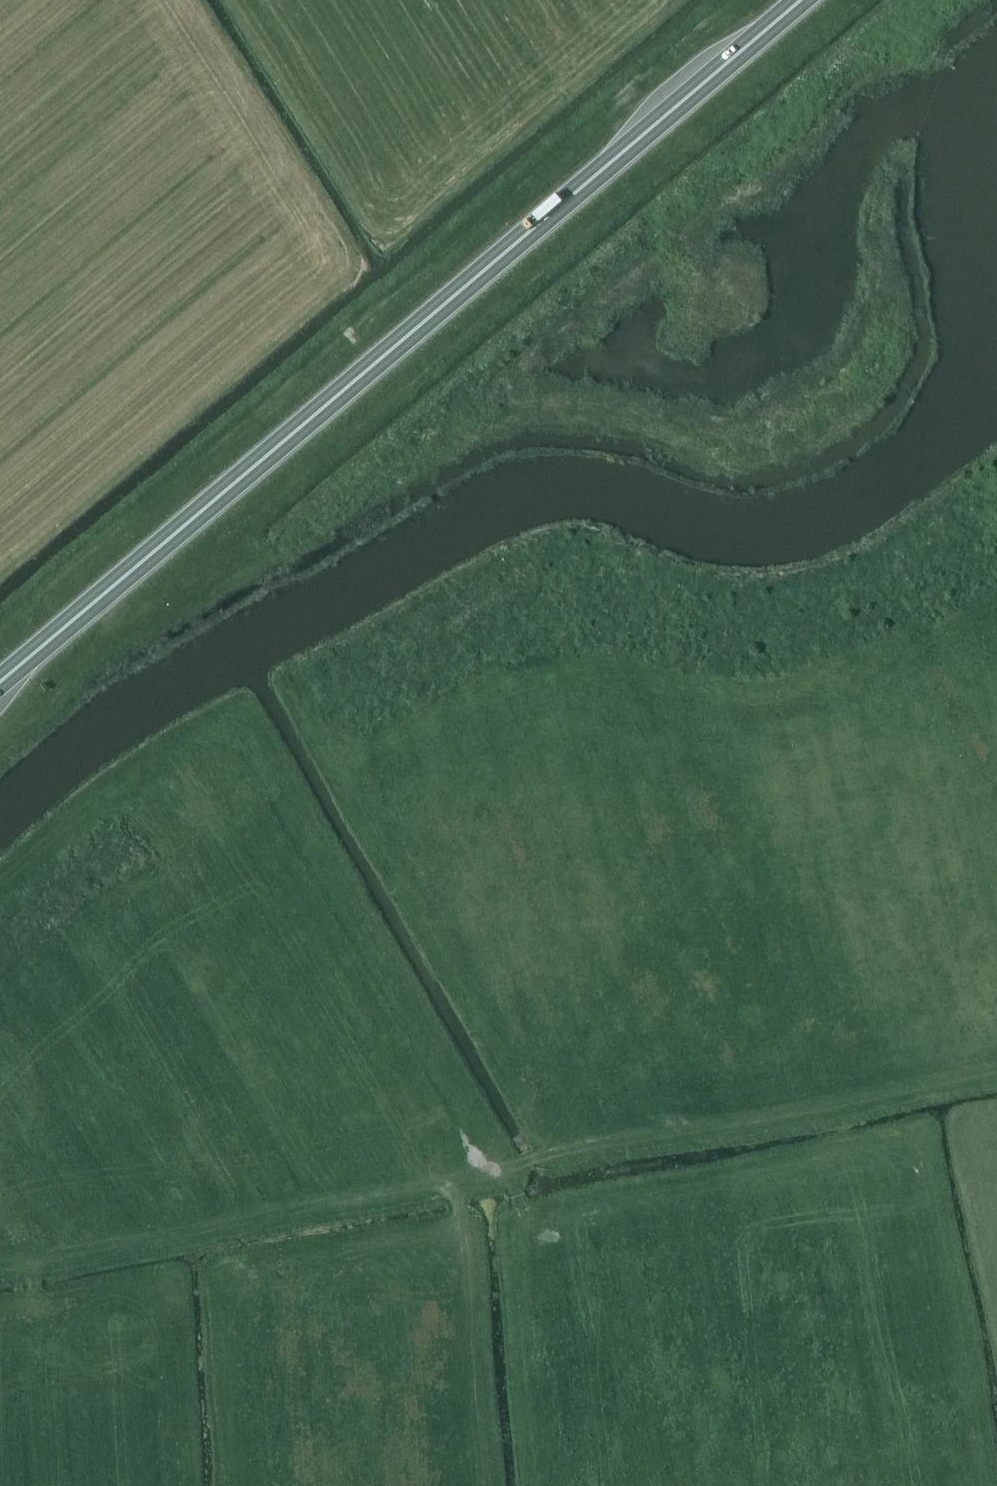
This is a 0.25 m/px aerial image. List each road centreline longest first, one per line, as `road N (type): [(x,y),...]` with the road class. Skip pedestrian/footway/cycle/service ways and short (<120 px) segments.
road 1 (trunk): [(0,681),(799,0)]

